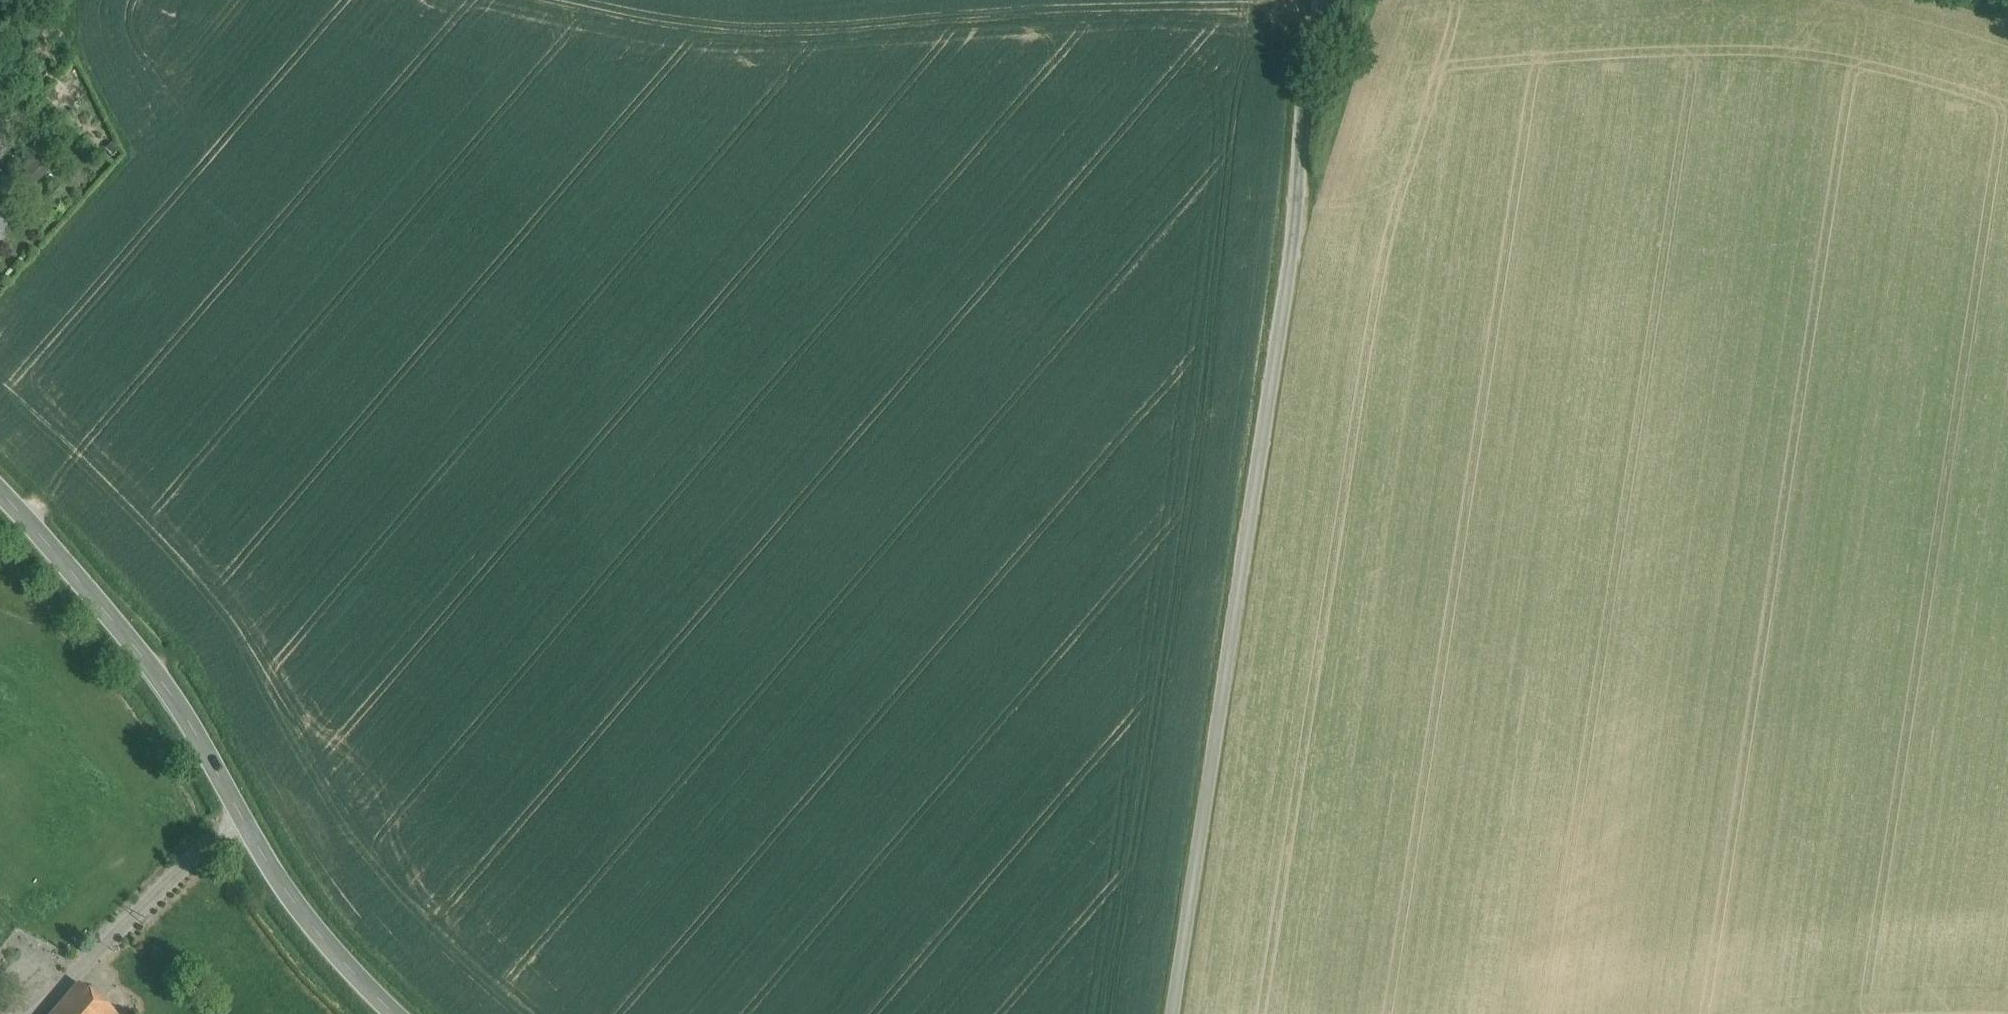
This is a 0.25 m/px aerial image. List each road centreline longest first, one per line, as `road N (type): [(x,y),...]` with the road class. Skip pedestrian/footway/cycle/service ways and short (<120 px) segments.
road 1 (unclassified): [(1324,0),(1305,54),(1298,222),(1170,1013)]
road 2 (secondary): [(405,1013),(302,904),(183,709),(0,493)]

